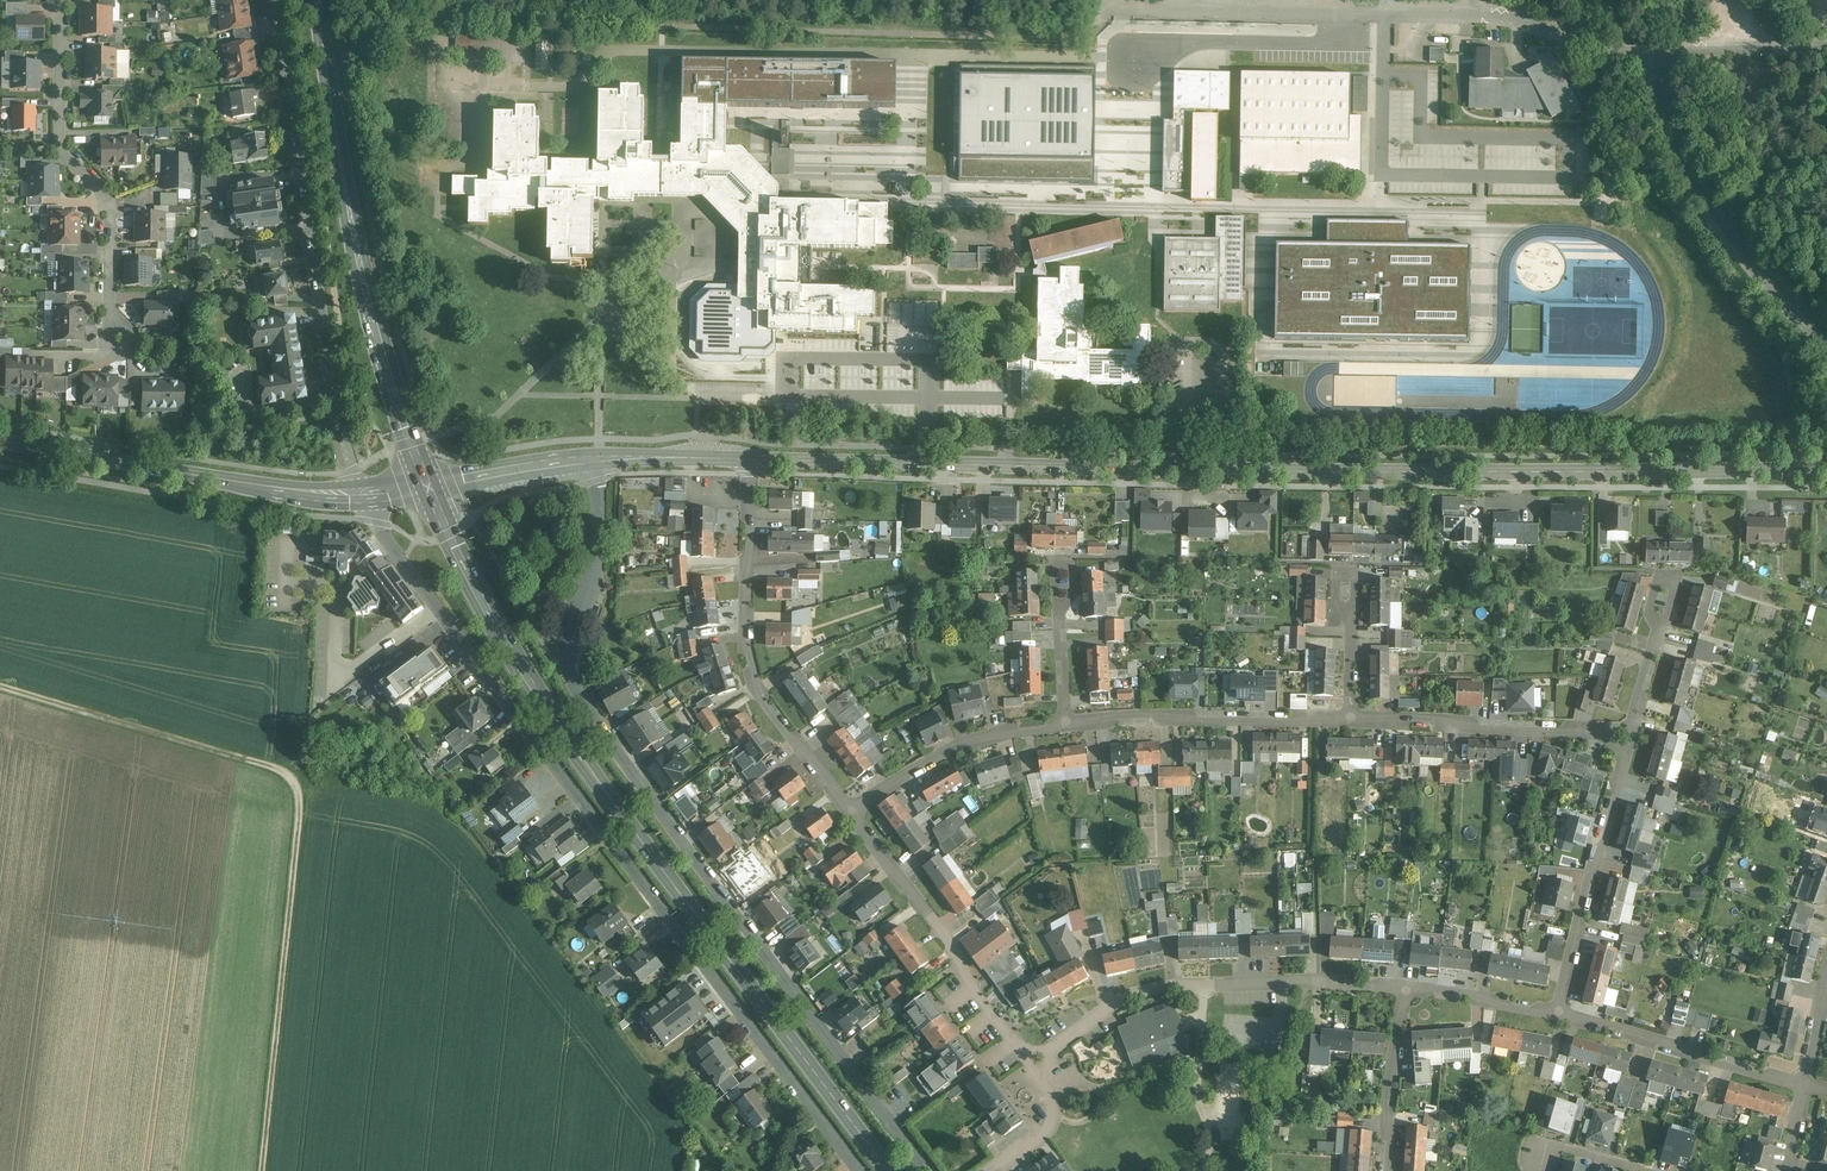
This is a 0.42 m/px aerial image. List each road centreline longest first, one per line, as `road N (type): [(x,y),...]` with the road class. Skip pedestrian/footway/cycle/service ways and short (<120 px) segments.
road 1 (tertiary): [(1826,469),(752,459)]
road 2 (residential): [(861,1170),(362,497)]
road 3 (residential): [(932,1170),(582,698),(568,647),(596,563),(602,515),(596,459)]
road 4 (primary): [(425,489),(534,685),(889,1170)]
road 5 (track): [(263,1170),(299,783),(275,768),(0,685)]
road 6 (residential): [(1826,339),(1697,192),(1659,105),(1655,57),(1750,45),(1826,47)]
road 7 (residential): [(362,497),(330,391),(274,0)]
road 8 (primary): [(321,0),(357,235),(425,489)]
road 9 (residential): [(1036,1062),(1133,993),(1166,985),(1407,986)]
road 10 (residential): [(848,806),(759,686),(752,664),(746,639),(752,459)]
road 11 (tertiary): [(362,497),(307,495),(0,438)]
road 12 (residential): [(60,0),(58,141),(101,188),(107,207),(110,317)]
road 13 (residential): [(1036,1062),(1004,1028),(947,929),(848,806)]
road 14 (residential): [(1066,720),(1352,718)]
road 15 (residential): [(1555,1011),(1631,738)]
road 16 (residential): [(1352,718),(1631,738)]
road 17 (residential): [(1555,1011),(1803,1088)]
road 18 (residential): [(848,806),(959,745),(1066,720)]
road 19 (residential): [(1387,1170),(1407,986)]
road 20 (tertiary): [(596,459),(425,489)]
road 21 (residential): [(1631,738),(1671,578)]
road 22 (residential): [(1066,720),(1058,557)]
road 23 (residential): [(1352,718),(1351,561)]
road 24 (tertiary): [(752,459),(596,459)]
road 25 (residential): [(1407,986),(1555,1011)]
road 26 (residential): [(983,1170),(1058,1112),(1036,1062)]

